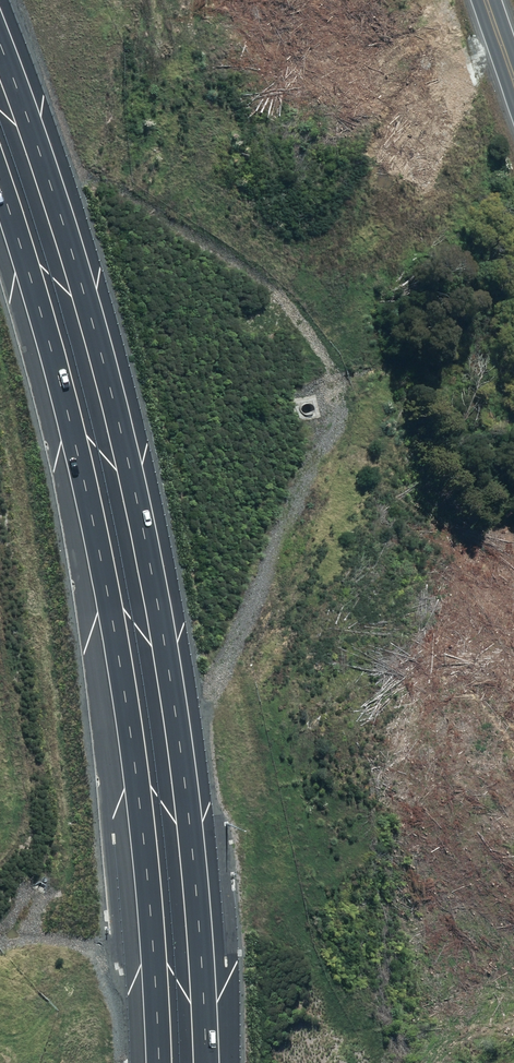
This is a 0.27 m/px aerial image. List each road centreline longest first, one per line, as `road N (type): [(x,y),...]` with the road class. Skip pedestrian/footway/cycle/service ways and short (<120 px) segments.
road 1 (motorway): [(0,45),(98,346),(145,543),(193,875),(201,1062)]
road 2 (motorway): [(159,1062),(134,754),(100,569),(57,377),(0,190)]

